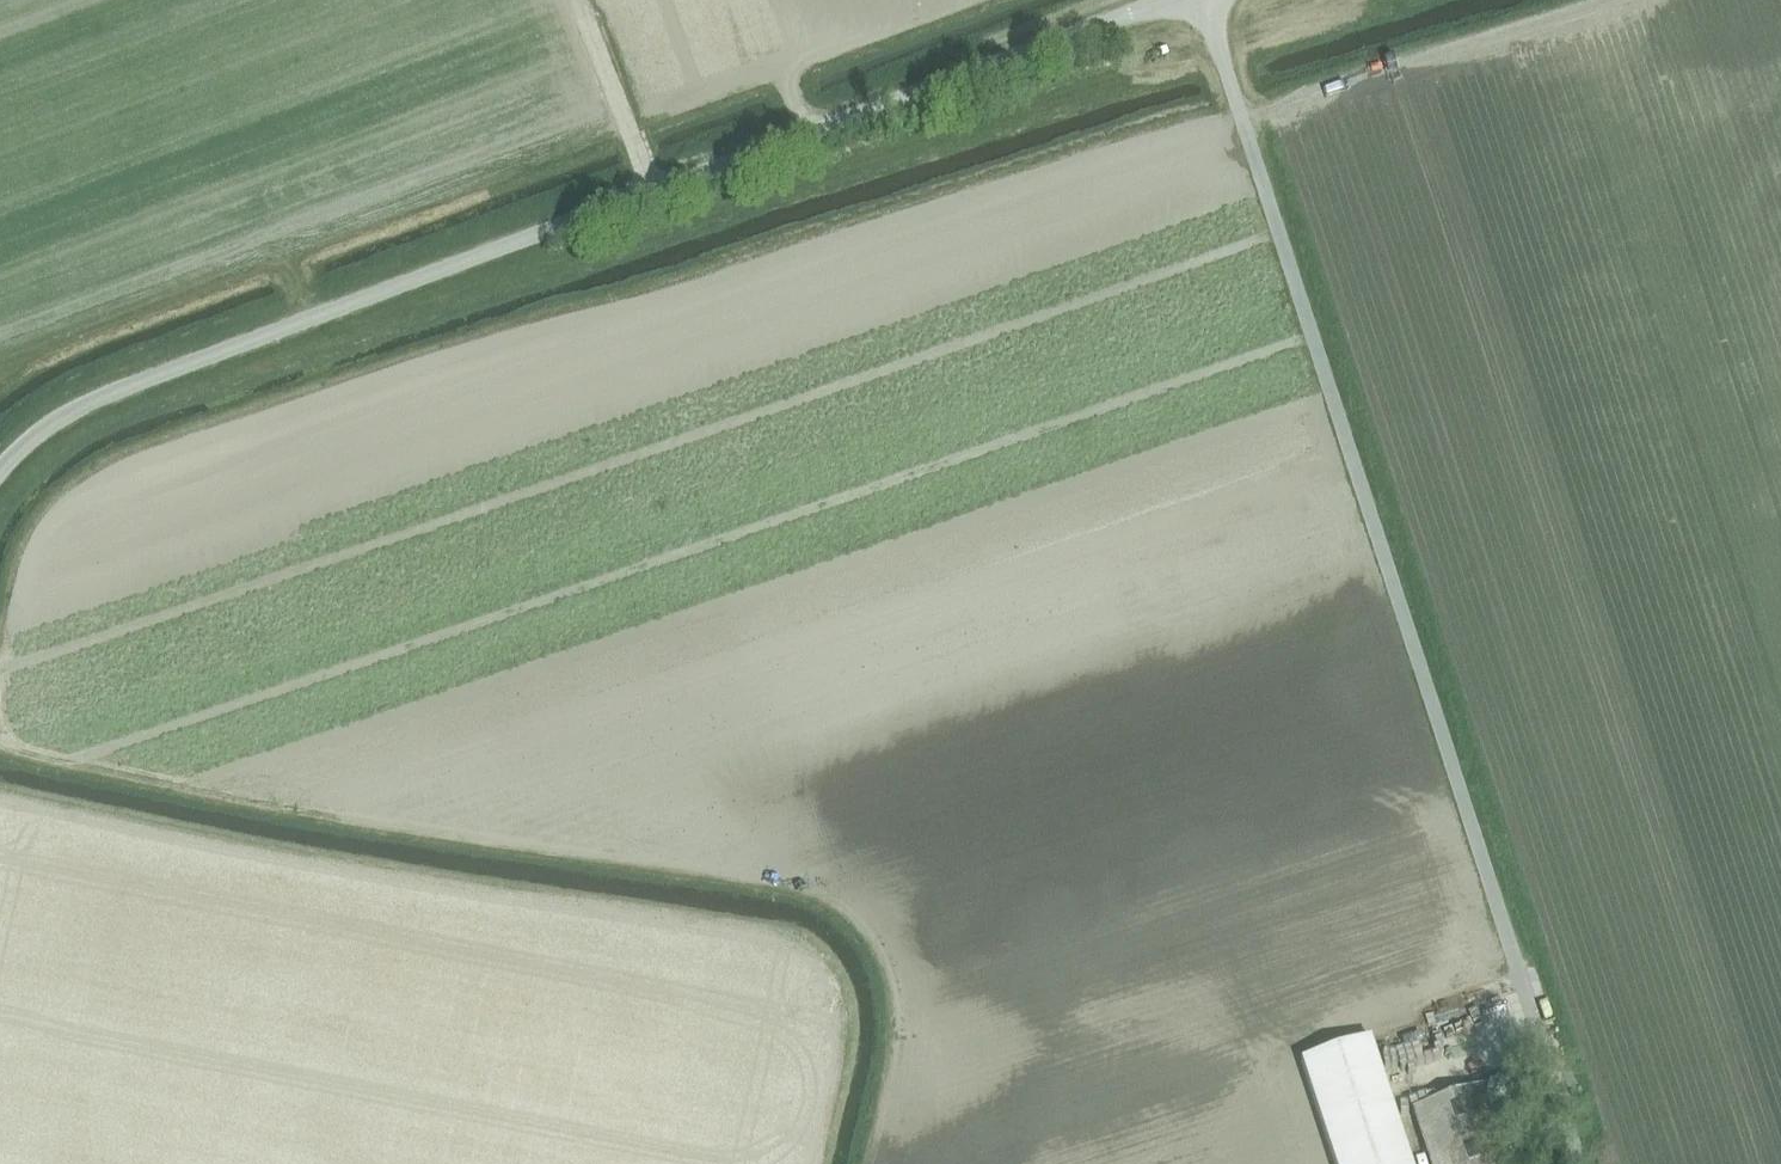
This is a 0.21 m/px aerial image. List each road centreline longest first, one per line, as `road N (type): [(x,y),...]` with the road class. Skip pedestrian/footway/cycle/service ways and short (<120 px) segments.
road 1 (unclassified): [(0,469),(77,410),(128,387),(1179,0)]
road 2 (unclassified): [(1582,1163),(1211,0)]

